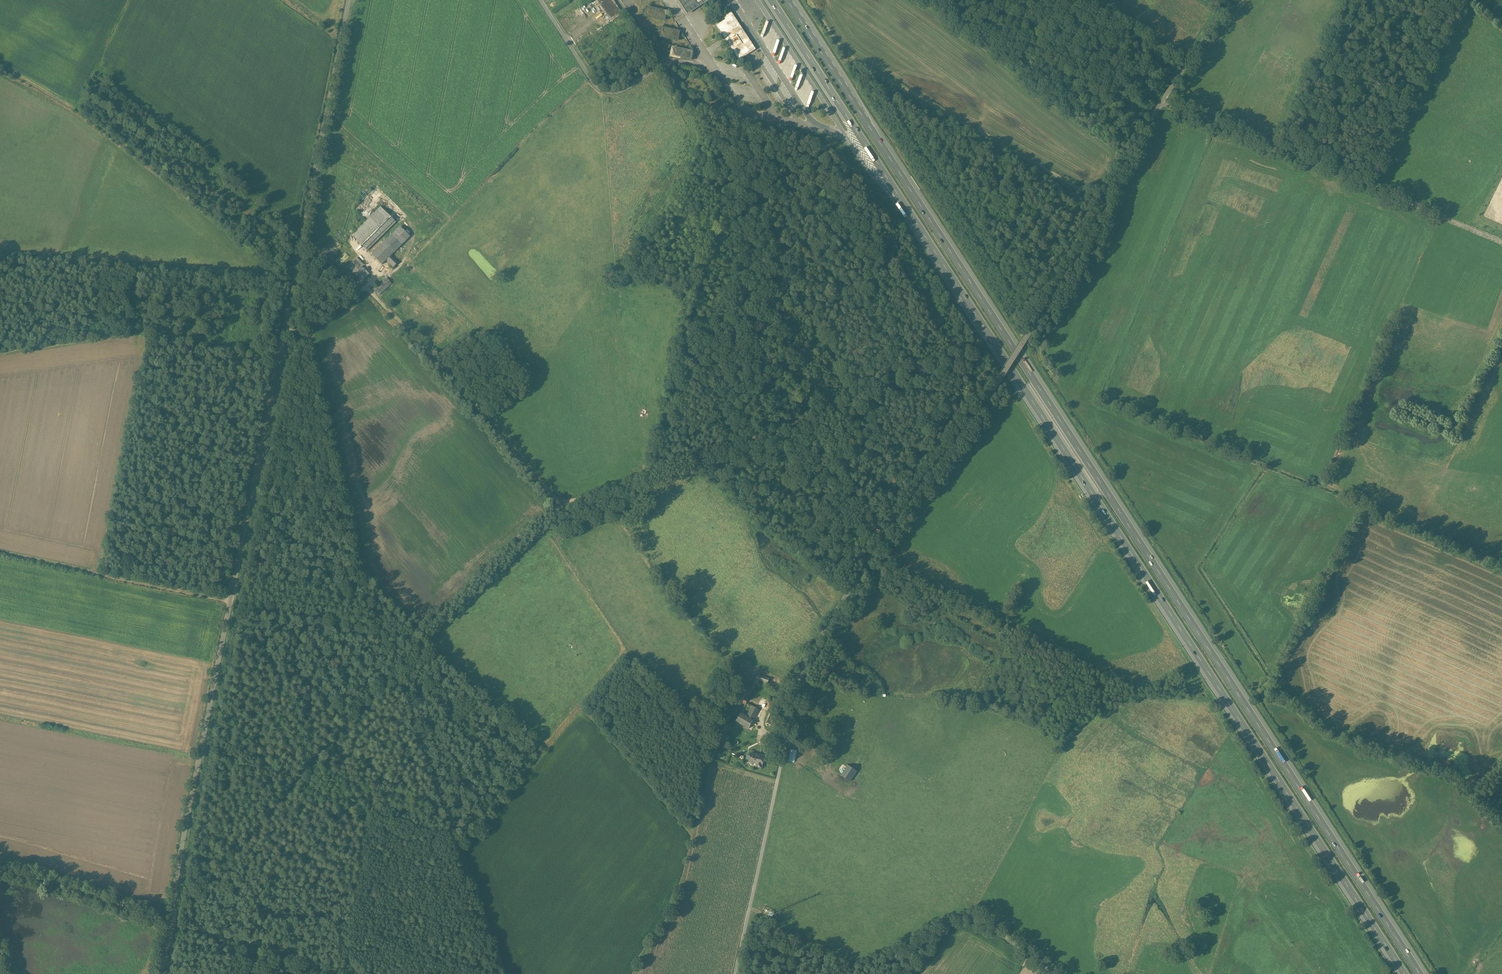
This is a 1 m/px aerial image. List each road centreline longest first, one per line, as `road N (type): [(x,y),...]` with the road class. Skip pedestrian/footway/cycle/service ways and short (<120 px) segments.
road 1 (motorway): [(1421,973),(787,0)]
road 2 (unclassified): [(161,973),(349,0)]
road 3 (unclassified): [(736,973),(813,646),(1044,309),(1163,101)]
road 4 (motorway): [(896,192),(1406,973)]
road 5 (unclassified): [(1163,101),(1501,242)]
road 6 (track): [(1103,202),(849,57),(808,0)]
road 7 (unclassified): [(1055,973),(971,917),(840,973)]
road 8 (motorway): [(758,0),(856,153),(896,192)]
road 9 (motorway): [(771,0),(896,192)]
road 10 (track): [(1105,198),(1109,214),(1042,348),(1054,379)]
road 11 (unclassified): [(541,0),(600,89),(622,90),(664,65)]

